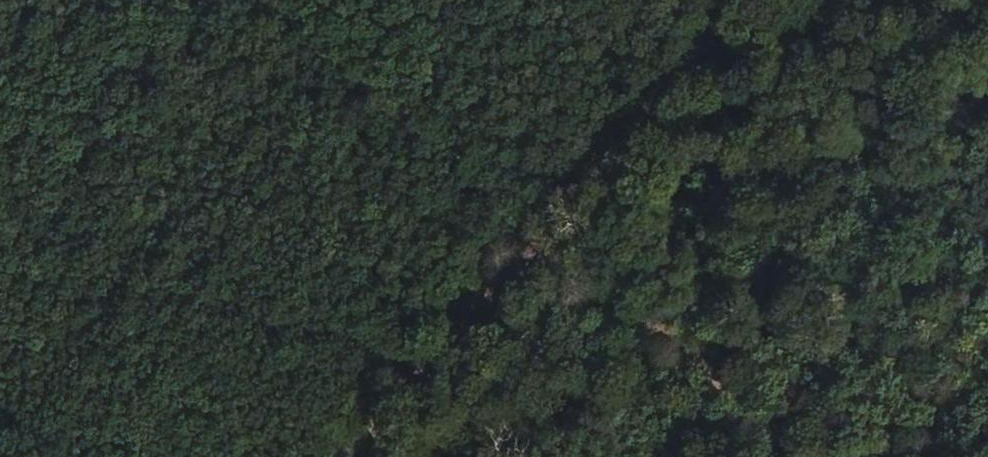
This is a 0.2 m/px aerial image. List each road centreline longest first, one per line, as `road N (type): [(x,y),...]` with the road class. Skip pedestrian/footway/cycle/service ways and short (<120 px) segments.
road 1 (track): [(259,0),(543,225)]
road 2 (track): [(543,225),(798,456)]
road 3 (track): [(543,225),(343,456)]
road 4 (track): [(739,0),(543,225)]

